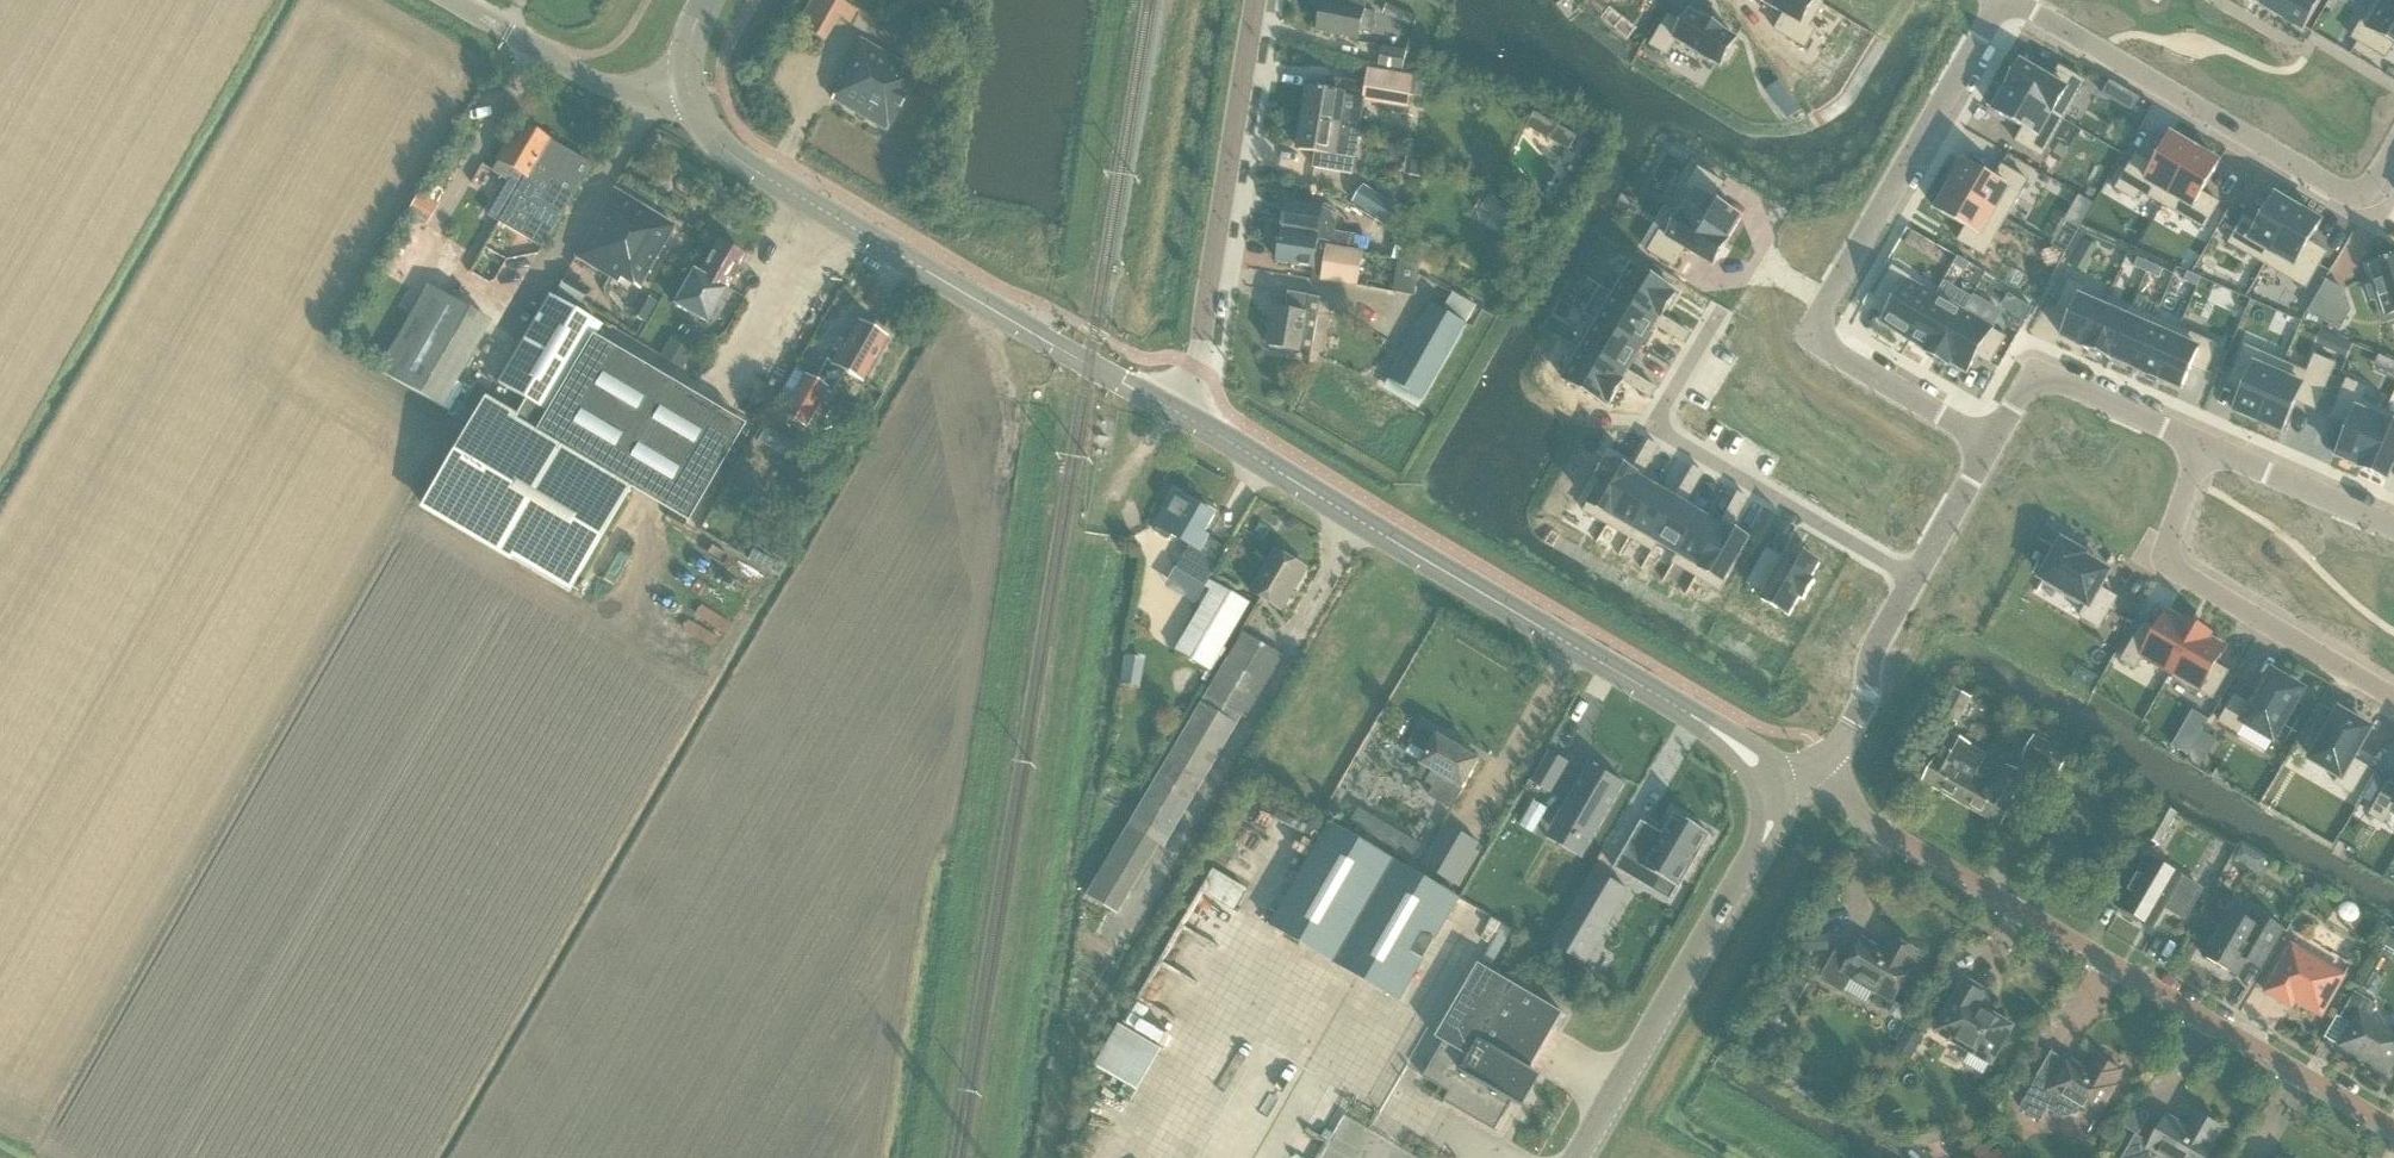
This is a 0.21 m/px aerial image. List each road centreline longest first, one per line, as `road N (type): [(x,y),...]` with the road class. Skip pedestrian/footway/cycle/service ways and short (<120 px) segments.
road 1 (unclassified): [(1770,784),(1749,753),(1703,719),(1184,416)]
road 2 (residential): [(2393,1125),(1860,813)]
road 3 (unclassified): [(689,88),(710,130),(736,157),(1184,416)]
road 4 (residential): [(1912,577),(1652,427),(1732,295),(1807,340)]
road 5 (residential): [(2393,152),(2364,202),(2018,0)]
road 6 (unclassified): [(1184,416),(1196,393),(1261,0)]
road 7 (unclassified): [(1581,1157),(1766,838),(1770,784)]
road 8 (residential): [(1807,340),(2000,0)]
road 9 (residential): [(2206,444),(2164,560),(2393,696)]
road 10 (residential): [(2206,444),(2033,371),(1993,442)]
road 11 (unclassified): [(457,0),(625,94),(689,88)]
road 12 (residential): [(1912,577),(1869,654),(1870,690),(1829,771)]
road 13 (residential): [(1993,442),(1807,340)]
road 14 (residential): [(2393,525),(2206,444)]
road 15 (residential): [(1993,442),(1912,577)]

